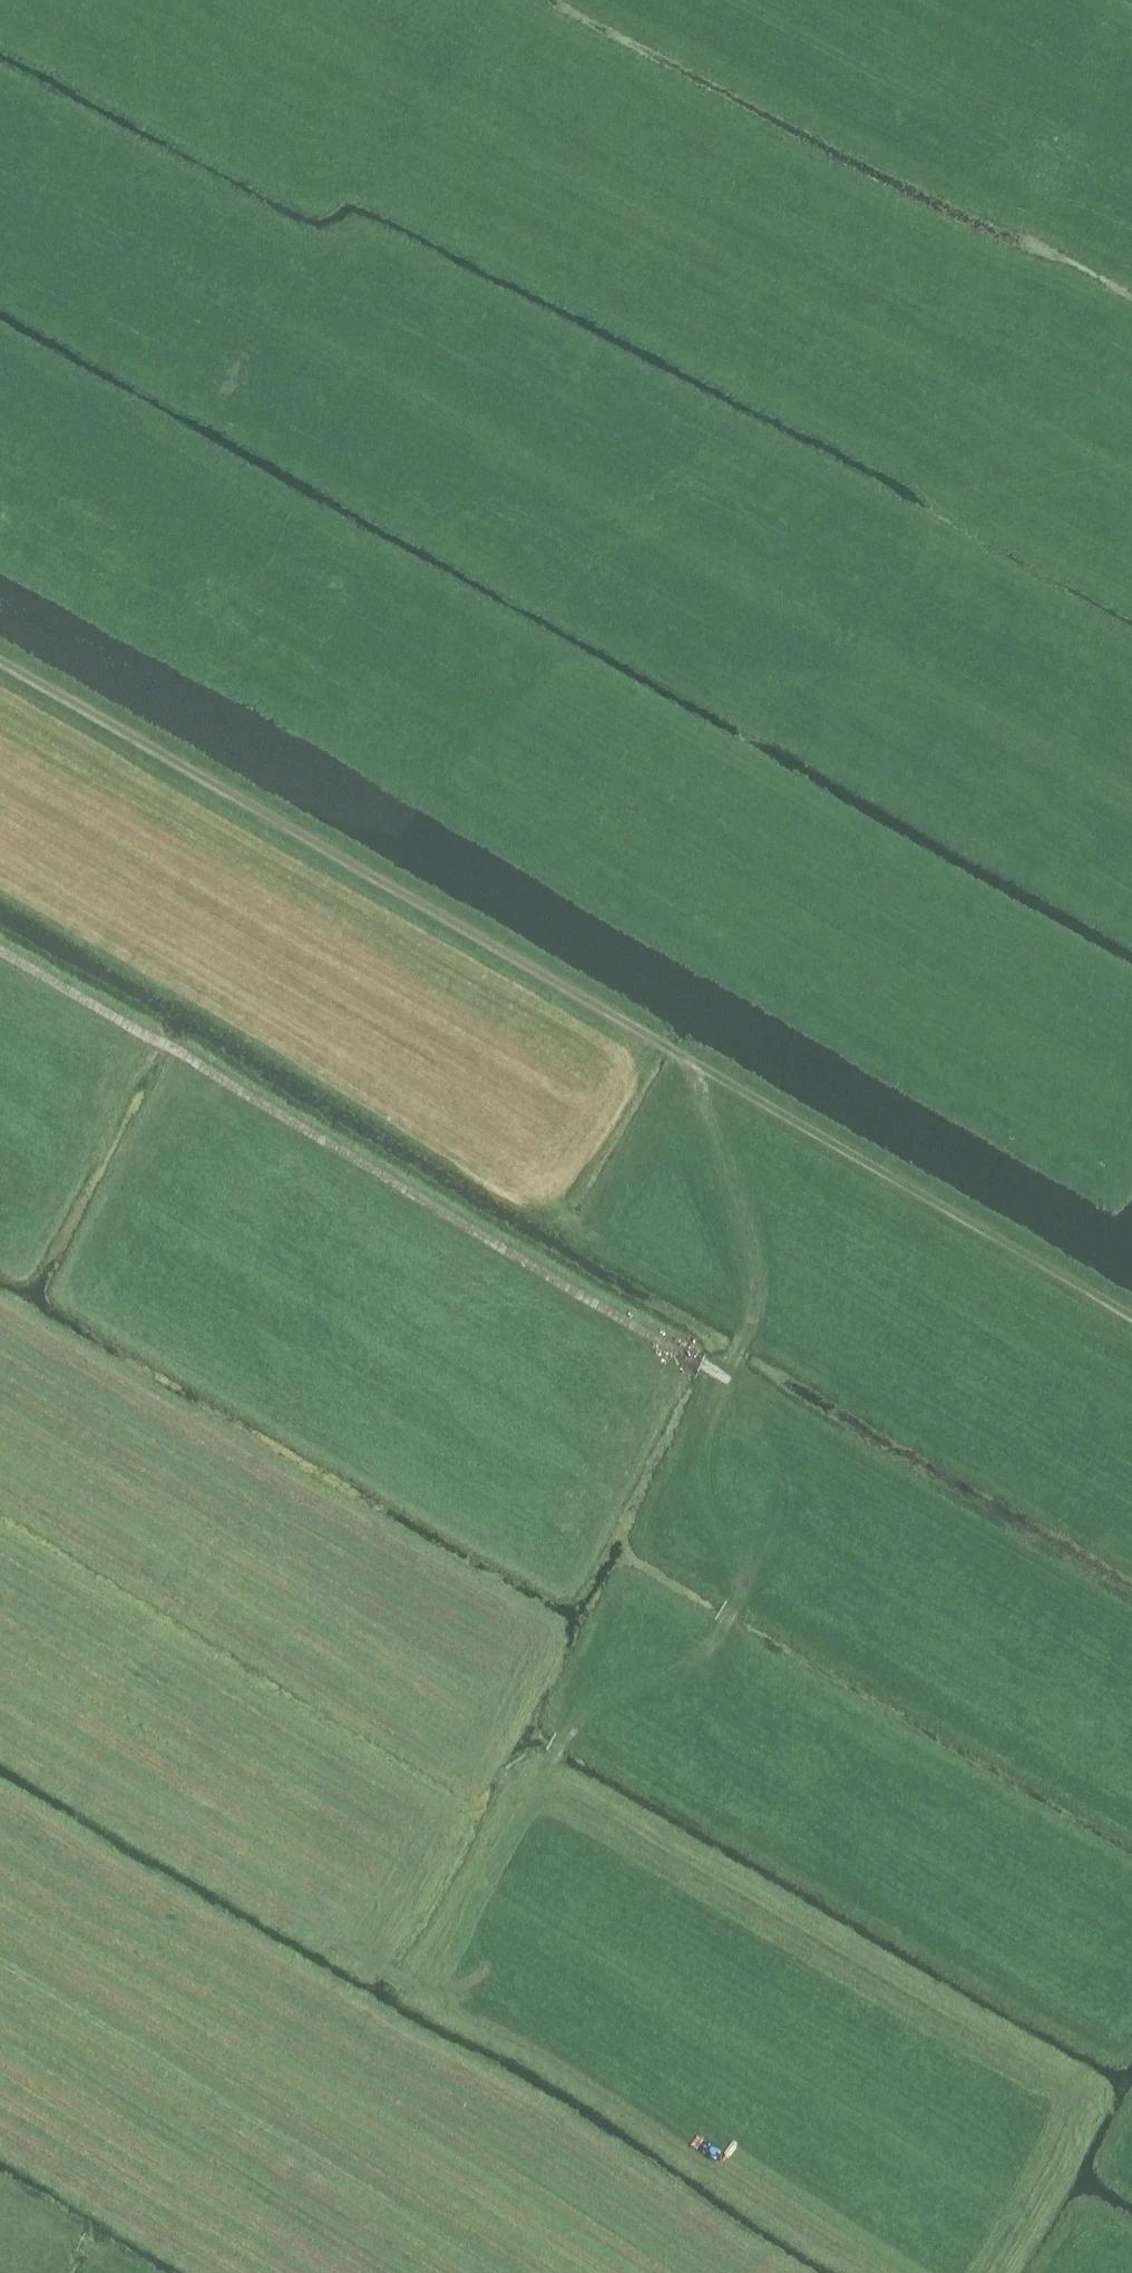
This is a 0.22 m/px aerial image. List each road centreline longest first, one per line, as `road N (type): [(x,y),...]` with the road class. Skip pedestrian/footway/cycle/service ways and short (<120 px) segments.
road 1 (track): [(1131,1318),(0,662)]
road 2 (track): [(1131,1632),(727,1377),(703,1426),(740,1598),(709,1645),(567,1738),(532,1790),(370,1705)]
road 3 (track): [(731,1364),(727,1377),(0,949)]
road 4 (track): [(731,1364),(752,1320),(725,1082)]

